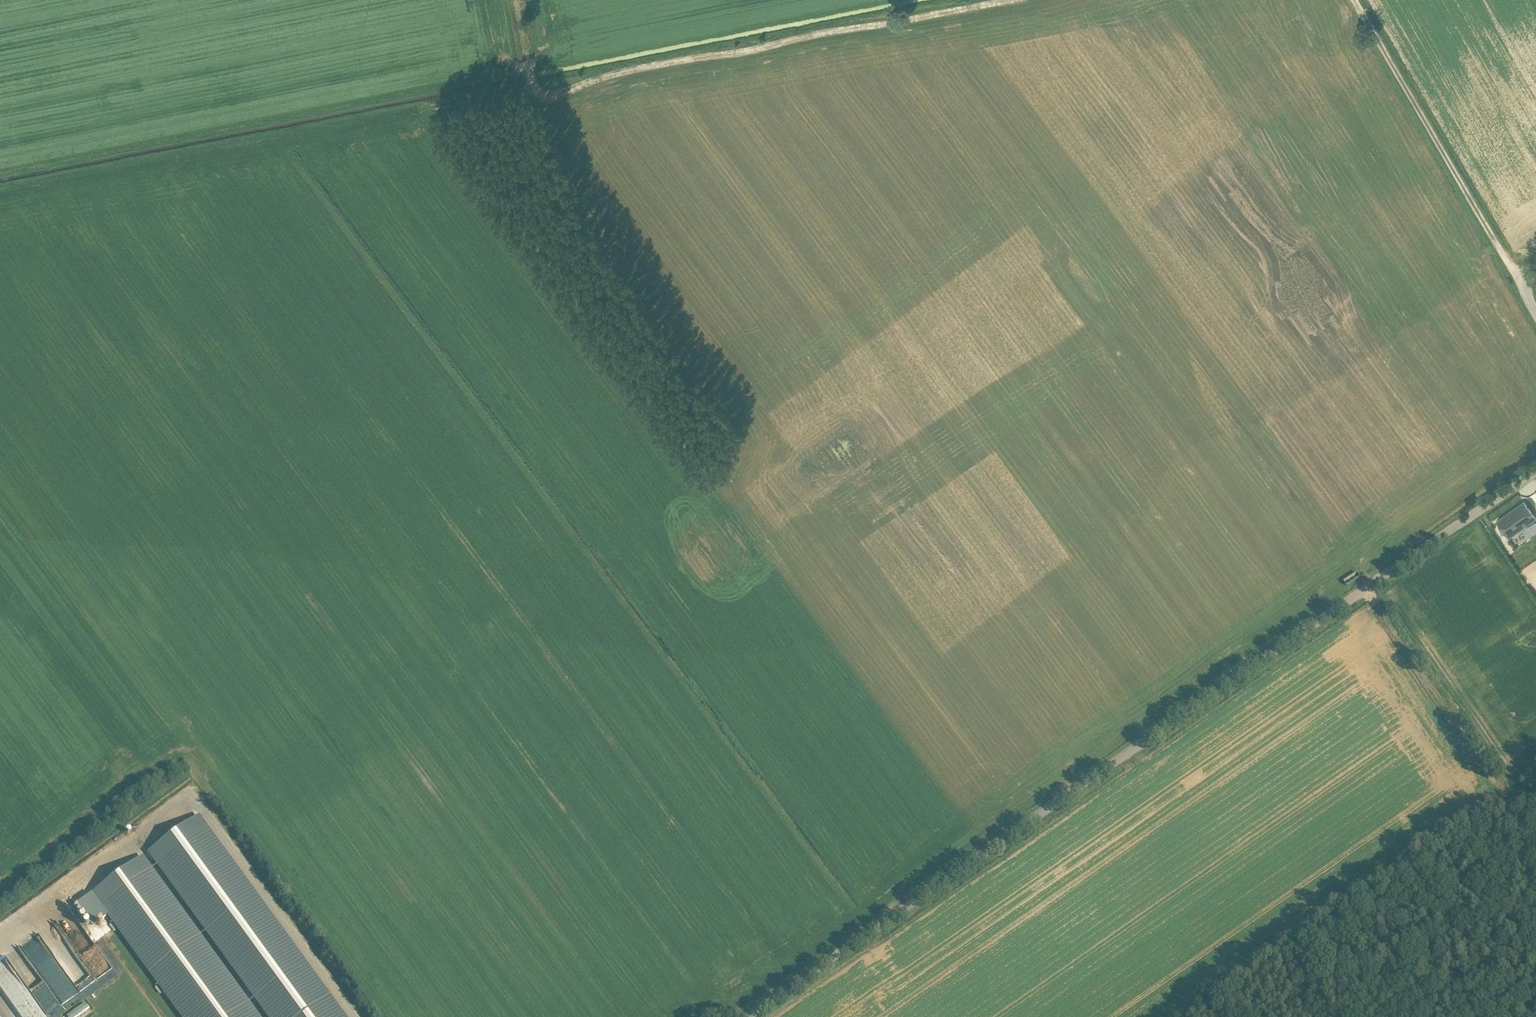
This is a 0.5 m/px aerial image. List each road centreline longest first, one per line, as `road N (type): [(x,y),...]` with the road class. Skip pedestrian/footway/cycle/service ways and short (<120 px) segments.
road 1 (unclassified): [(745,1016),(1535,472)]
road 2 (track): [(754,450),(1368,22)]
road 3 (track): [(532,88),(999,0)]
road 4 (track): [(754,450),(646,315),(567,191),(532,88)]
road 5 (track): [(1355,0),(1520,274)]
road 6 (track): [(1510,796),(1367,588)]
road 7 (track): [(604,555),(754,450)]

